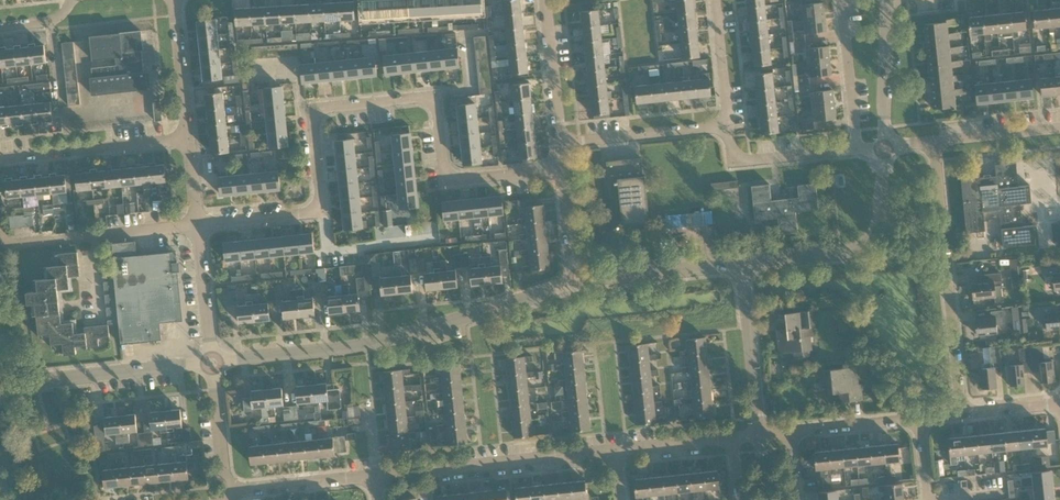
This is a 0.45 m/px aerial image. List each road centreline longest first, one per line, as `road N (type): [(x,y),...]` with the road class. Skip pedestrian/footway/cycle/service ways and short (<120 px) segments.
road 1 (residential): [(200,226),(319,206),(314,112),(325,109),(435,97),(451,176),(566,168)]
road 2 (unclassified): [(212,363),(367,345),(579,283)]
road 3 (residential): [(958,414),(941,143)]
road 4 (residential): [(375,476),(617,450)]
road 5 (unclassified): [(742,264),(839,254),(864,241),(877,216),(886,150)]
road 6 (unclassified): [(0,395),(38,383),(212,363)]
road 7 (residential): [(0,161),(192,139)]
road 8 (unclassified): [(757,434),(742,264)]
road 9 (residential): [(563,143),(730,126)]
road 10 (unclassified): [(579,283),(742,264)]
road 11 (residential): [(730,126),(734,161),(859,151)]
road 12 (residential): [(859,151),(846,0)]
road 13 (unclassified): [(886,150),(886,0)]
road 14 (residential): [(226,490),(375,476)]
road 15 (residential): [(563,143),(549,0)]
road 16 (residential): [(192,139),(176,0)]
road 17 (residential): [(212,363),(200,226)]
road 18 (residential): [(226,490),(212,363)]
road 19 (residential): [(730,126),(717,0)]
road 20 (residential): [(796,430),(920,418)]

